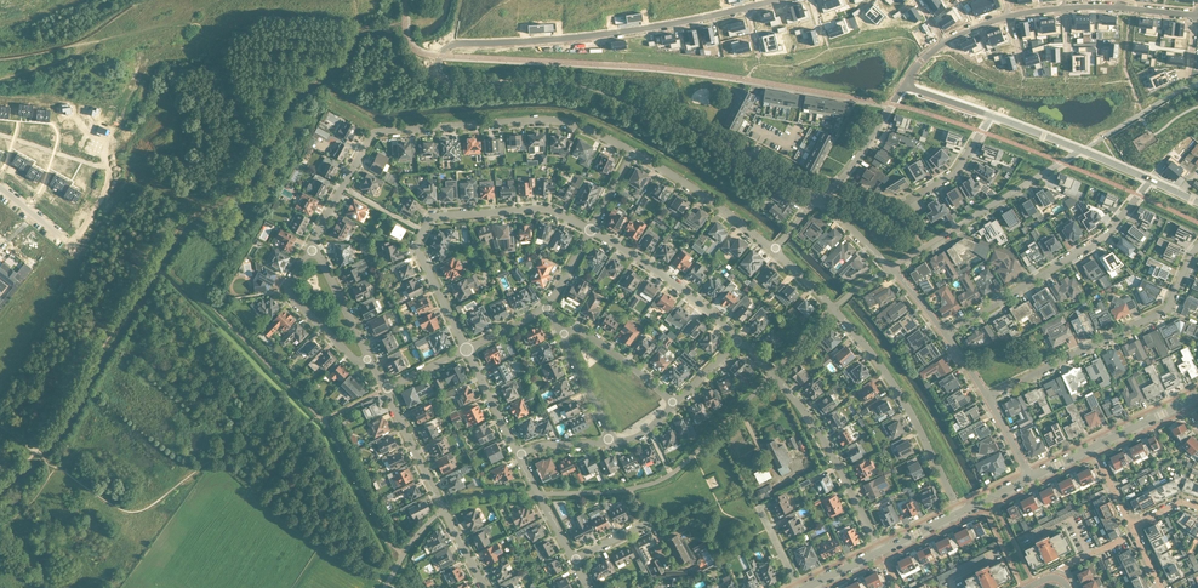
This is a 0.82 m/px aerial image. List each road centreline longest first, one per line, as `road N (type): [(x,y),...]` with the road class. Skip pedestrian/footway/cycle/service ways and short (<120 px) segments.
road 1 (residential): [(752,157),(584,85),(453,83),(442,76),(438,55),(456,44),(609,34),(743,5)]
road 2 (residential): [(961,512),(890,379),(773,249)]
road 3 (residential): [(466,350),(417,247),(430,219),(543,208),(591,230)]
road 4 (track): [(195,215),(161,187),(108,169),(103,151),(150,59),(212,35)]
road 5 (residential): [(987,398),(1166,310),(1197,247)]
road 6 (residential): [(946,334),(1103,237),(1150,180)]
road 7 (residential): [(634,152),(563,121),(387,131)]
road 8 (residential): [(485,587),(385,388)]
road 9 (residential): [(881,552),(814,421),(773,374)]
road 10 (residential): [(591,230),(673,282),(739,340)]
road 11 (residential): [(925,247),(1081,150)]
road 12 (residential): [(773,249),(634,152)]
road 13 (residential): [(370,360),(351,356),(291,297),(290,280),(311,249)]
road 14 (residential): [(819,199),(853,165),(904,84)]
road 15 (residential): [(311,249),(370,139),(387,131)]
road 16 (residential): [(674,403),(592,334),(563,335)]
road 17 (residential): [(1197,85),(1081,150)]
road 18 (residential): [(991,115),(955,172),(905,204)]
road 19 (residential): [(370,360),(311,249)]

